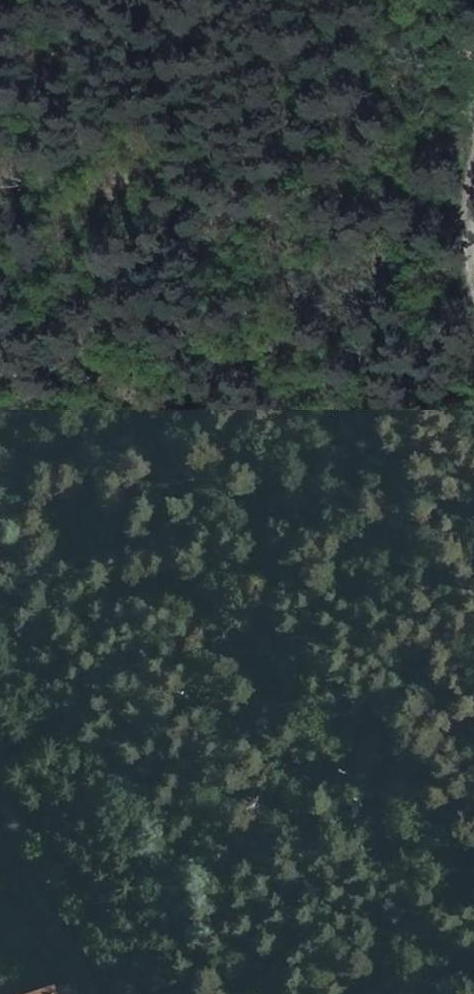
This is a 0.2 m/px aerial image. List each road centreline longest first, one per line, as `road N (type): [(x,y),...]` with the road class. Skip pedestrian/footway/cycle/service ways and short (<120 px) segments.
road 1 (track): [(9,0),(241,548),(444,993)]
road 2 (tertiary): [(0,825),(51,890),(111,993)]

